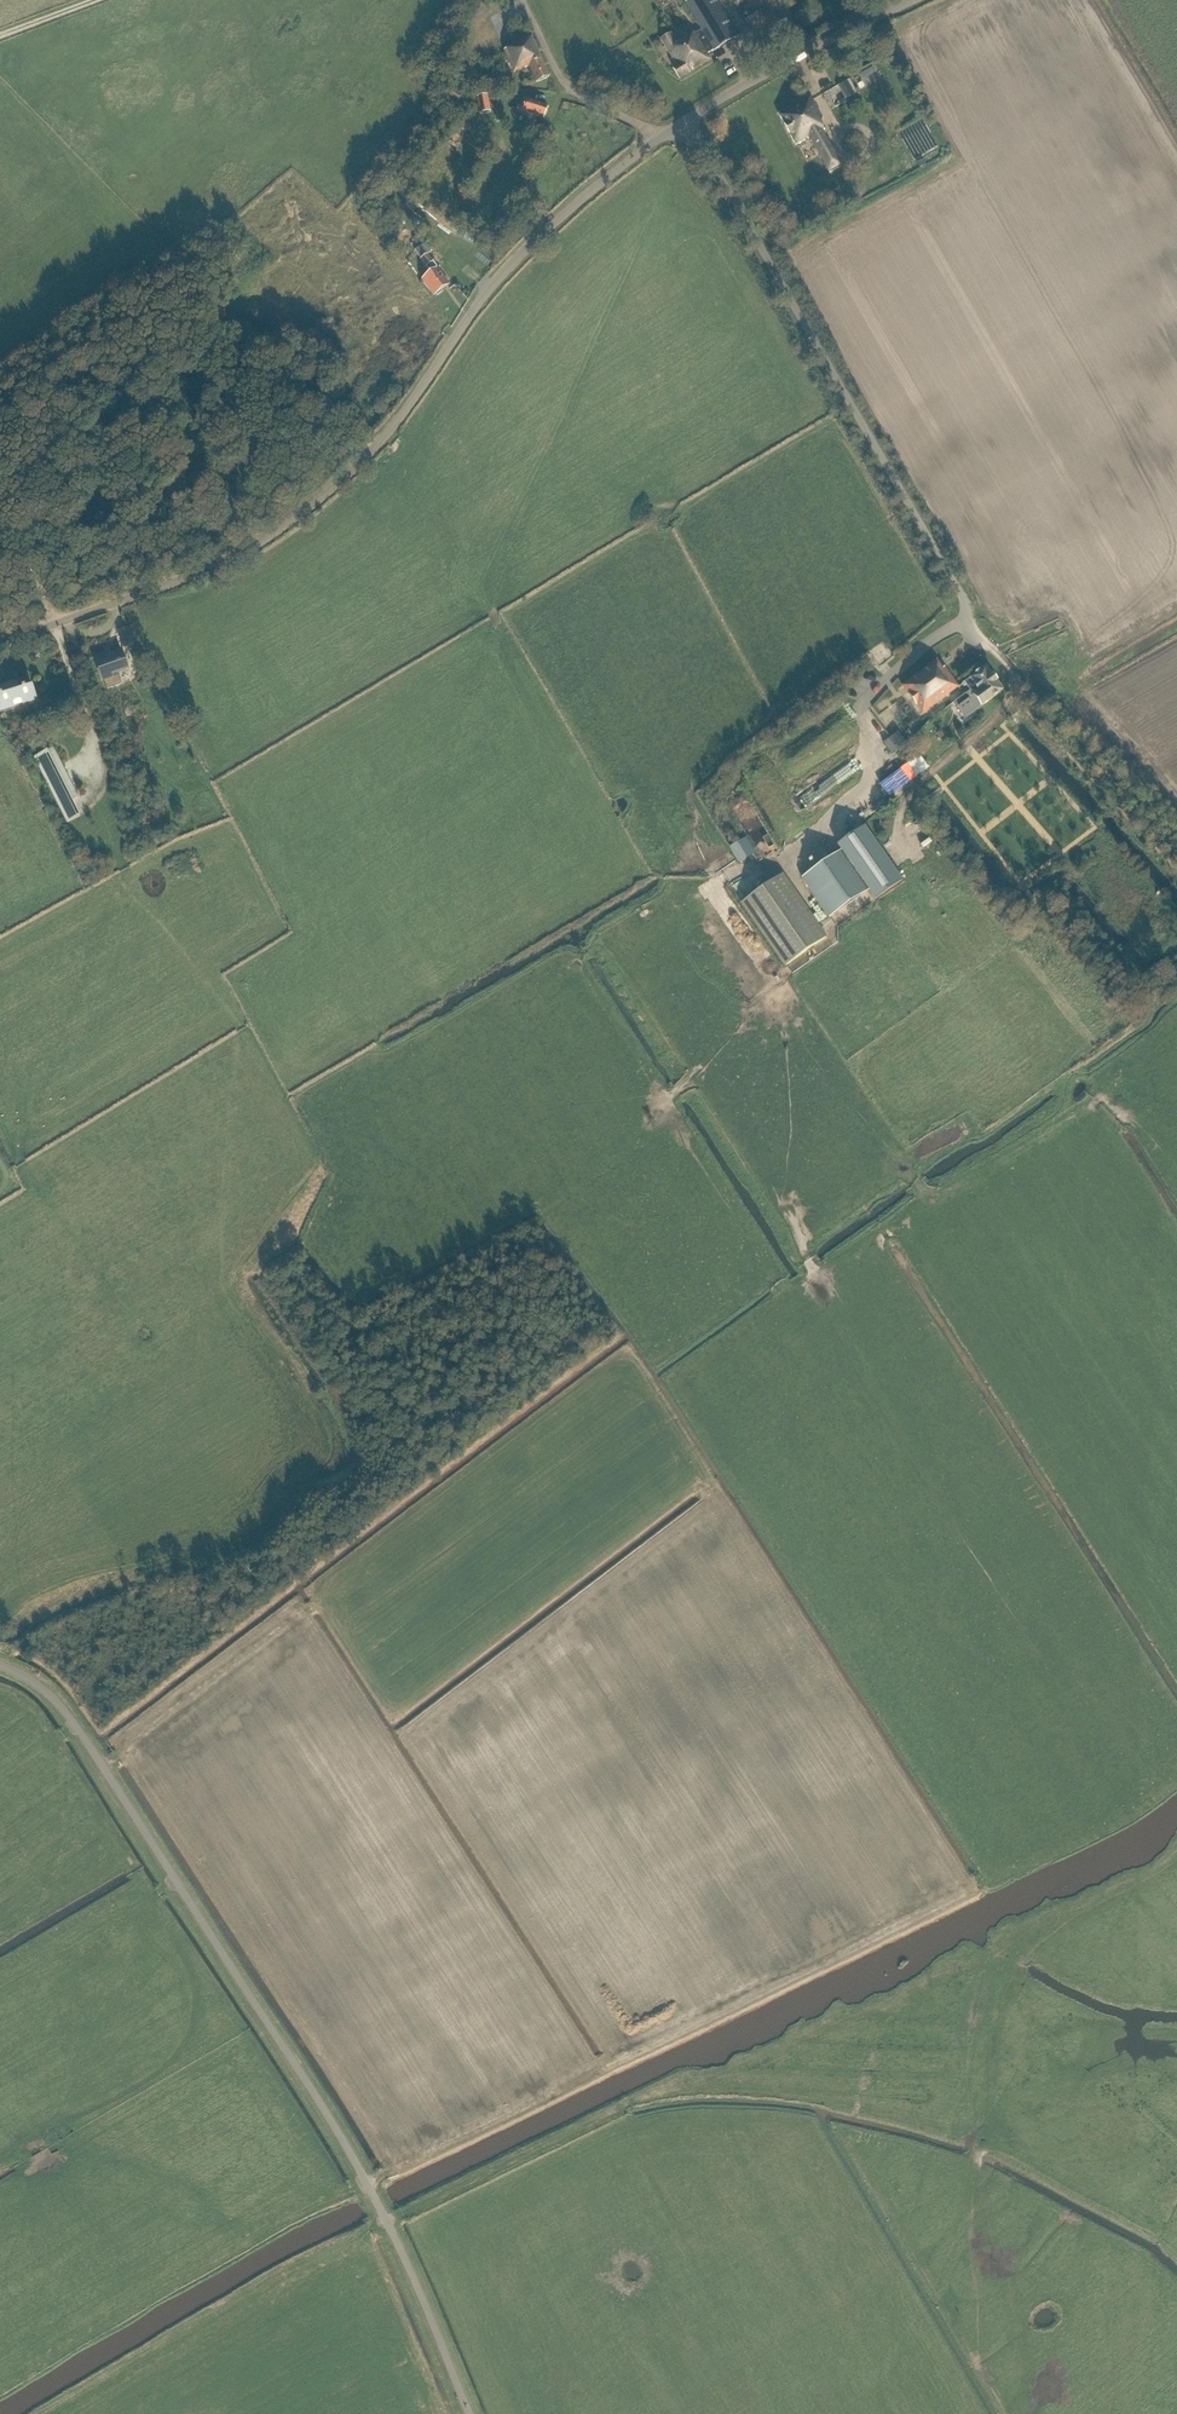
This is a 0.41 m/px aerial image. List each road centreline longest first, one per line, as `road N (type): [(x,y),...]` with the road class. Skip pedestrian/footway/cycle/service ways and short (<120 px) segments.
road 1 (unclassified): [(469,2413),(347,2148),(74,1723),(39,1687),(0,1665)]
road 2 (unclassified): [(0,641),(227,561),(309,507),(387,433),(512,263),(666,135)]
road 3 (unclassified): [(972,635),(960,591),(700,147)]
road 4 (unclassified): [(694,116),(921,0)]
road 5 (unclassified): [(666,135),(567,85),(522,0)]
road 6 (track): [(374,448),(354,451),(297,493),(285,526)]

